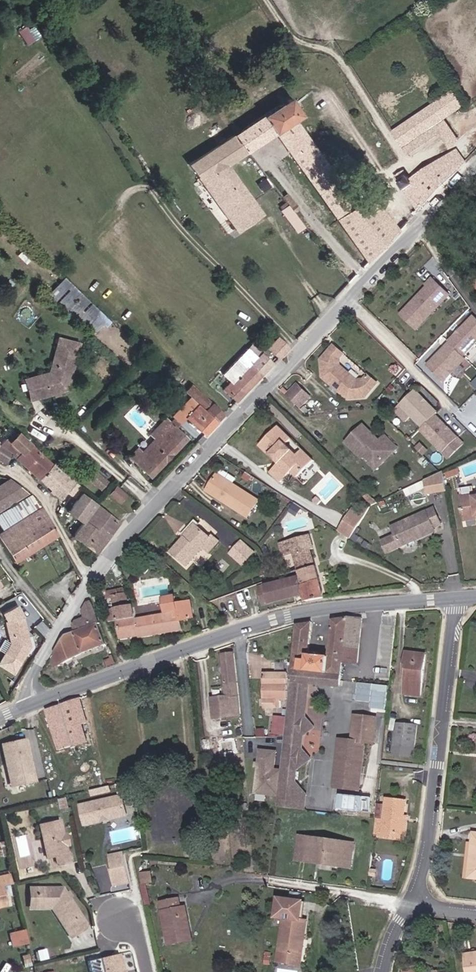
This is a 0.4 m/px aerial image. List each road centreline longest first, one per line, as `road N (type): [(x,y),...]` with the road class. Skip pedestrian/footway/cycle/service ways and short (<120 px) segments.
road 1 (residential): [(475,167),(129,540),(42,657),(31,704)]
road 2 (tertiary): [(31,704),(288,617),(456,599)]
road 3 (unclassified): [(456,599),(430,832),(410,902)]

